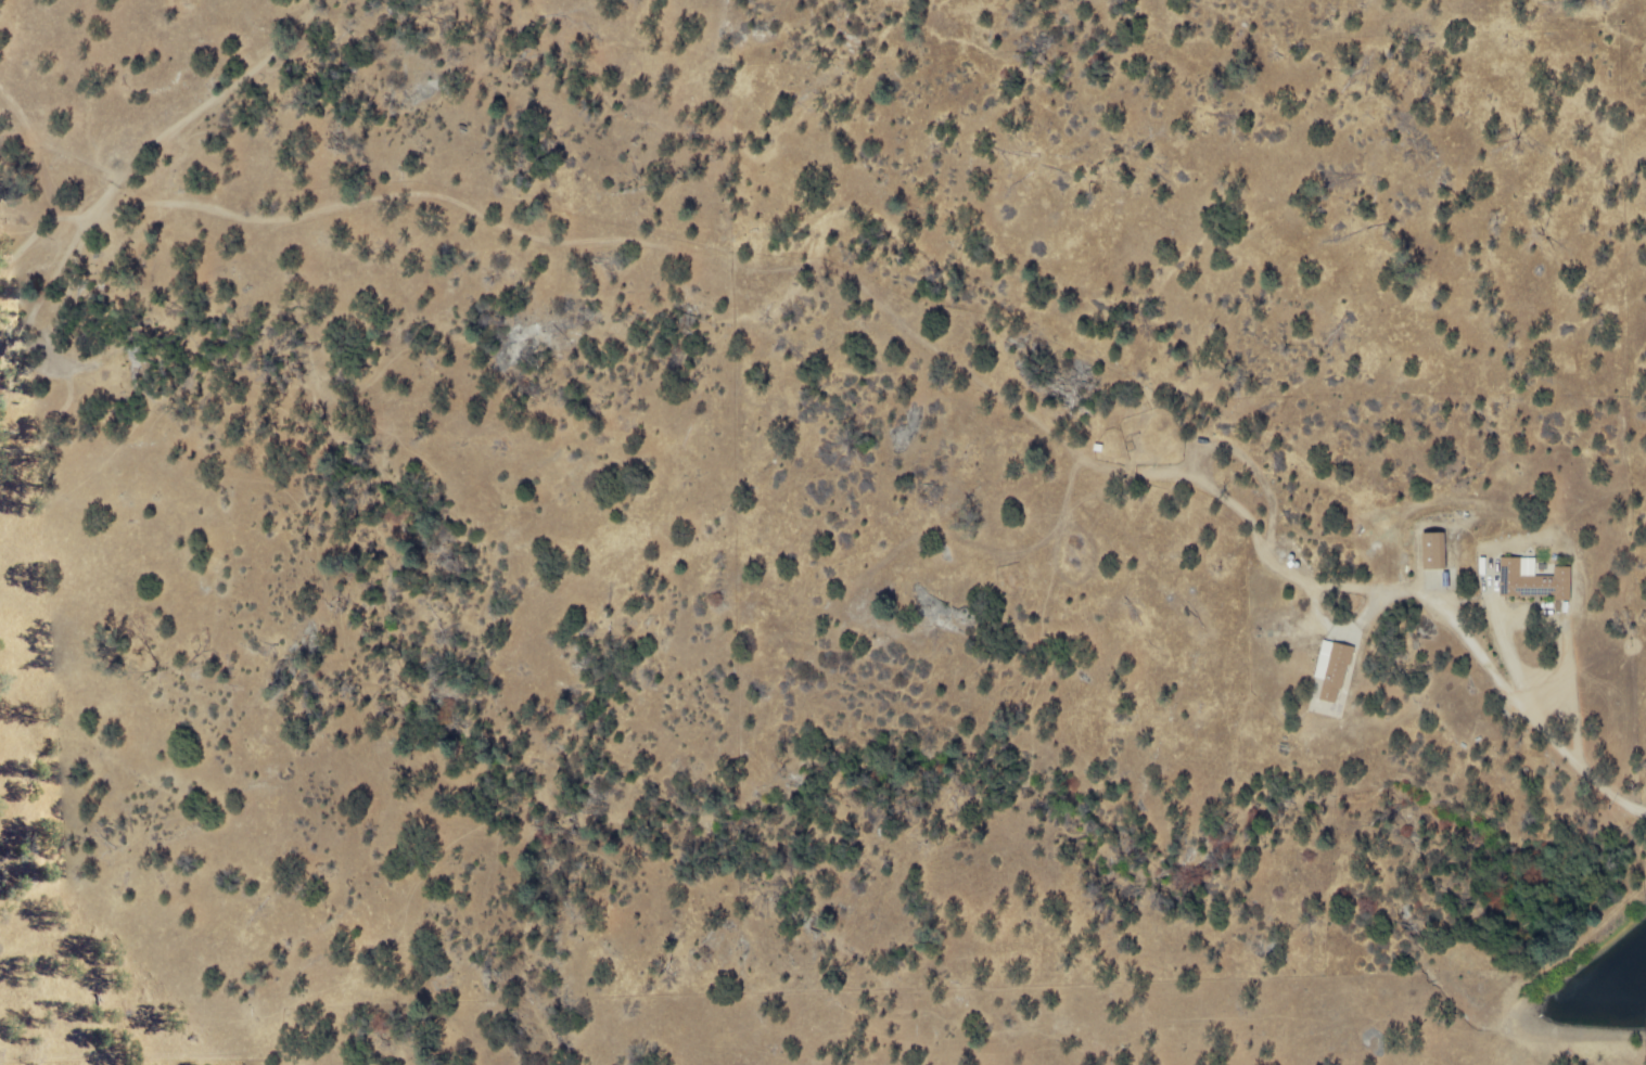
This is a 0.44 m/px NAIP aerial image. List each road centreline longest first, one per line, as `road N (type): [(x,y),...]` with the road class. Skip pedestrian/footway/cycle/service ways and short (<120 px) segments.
road 1 (residential): [(1645,813),(1596,798),(1434,616),(1239,532),(1068,437)]

